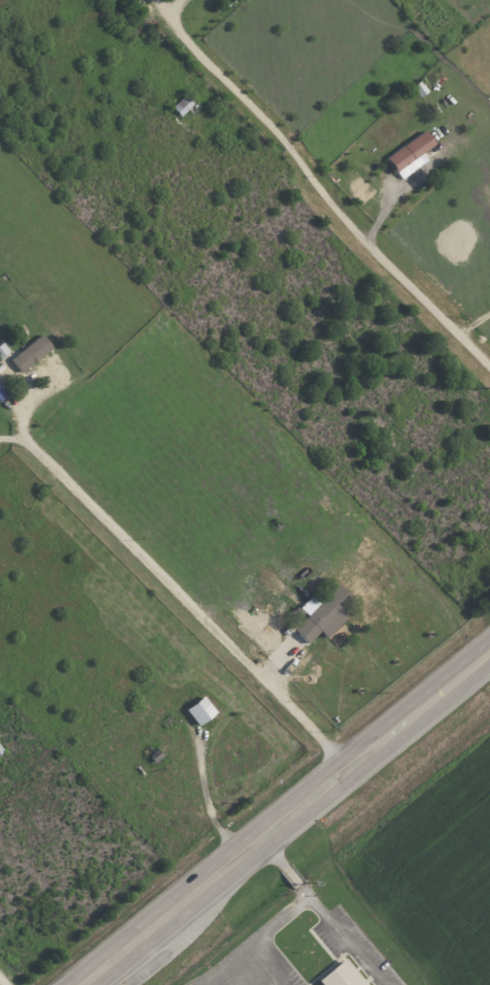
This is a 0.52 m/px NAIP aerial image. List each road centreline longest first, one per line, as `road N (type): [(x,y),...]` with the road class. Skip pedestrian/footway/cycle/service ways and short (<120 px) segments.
road 1 (primary): [(77,984),(489,647)]

